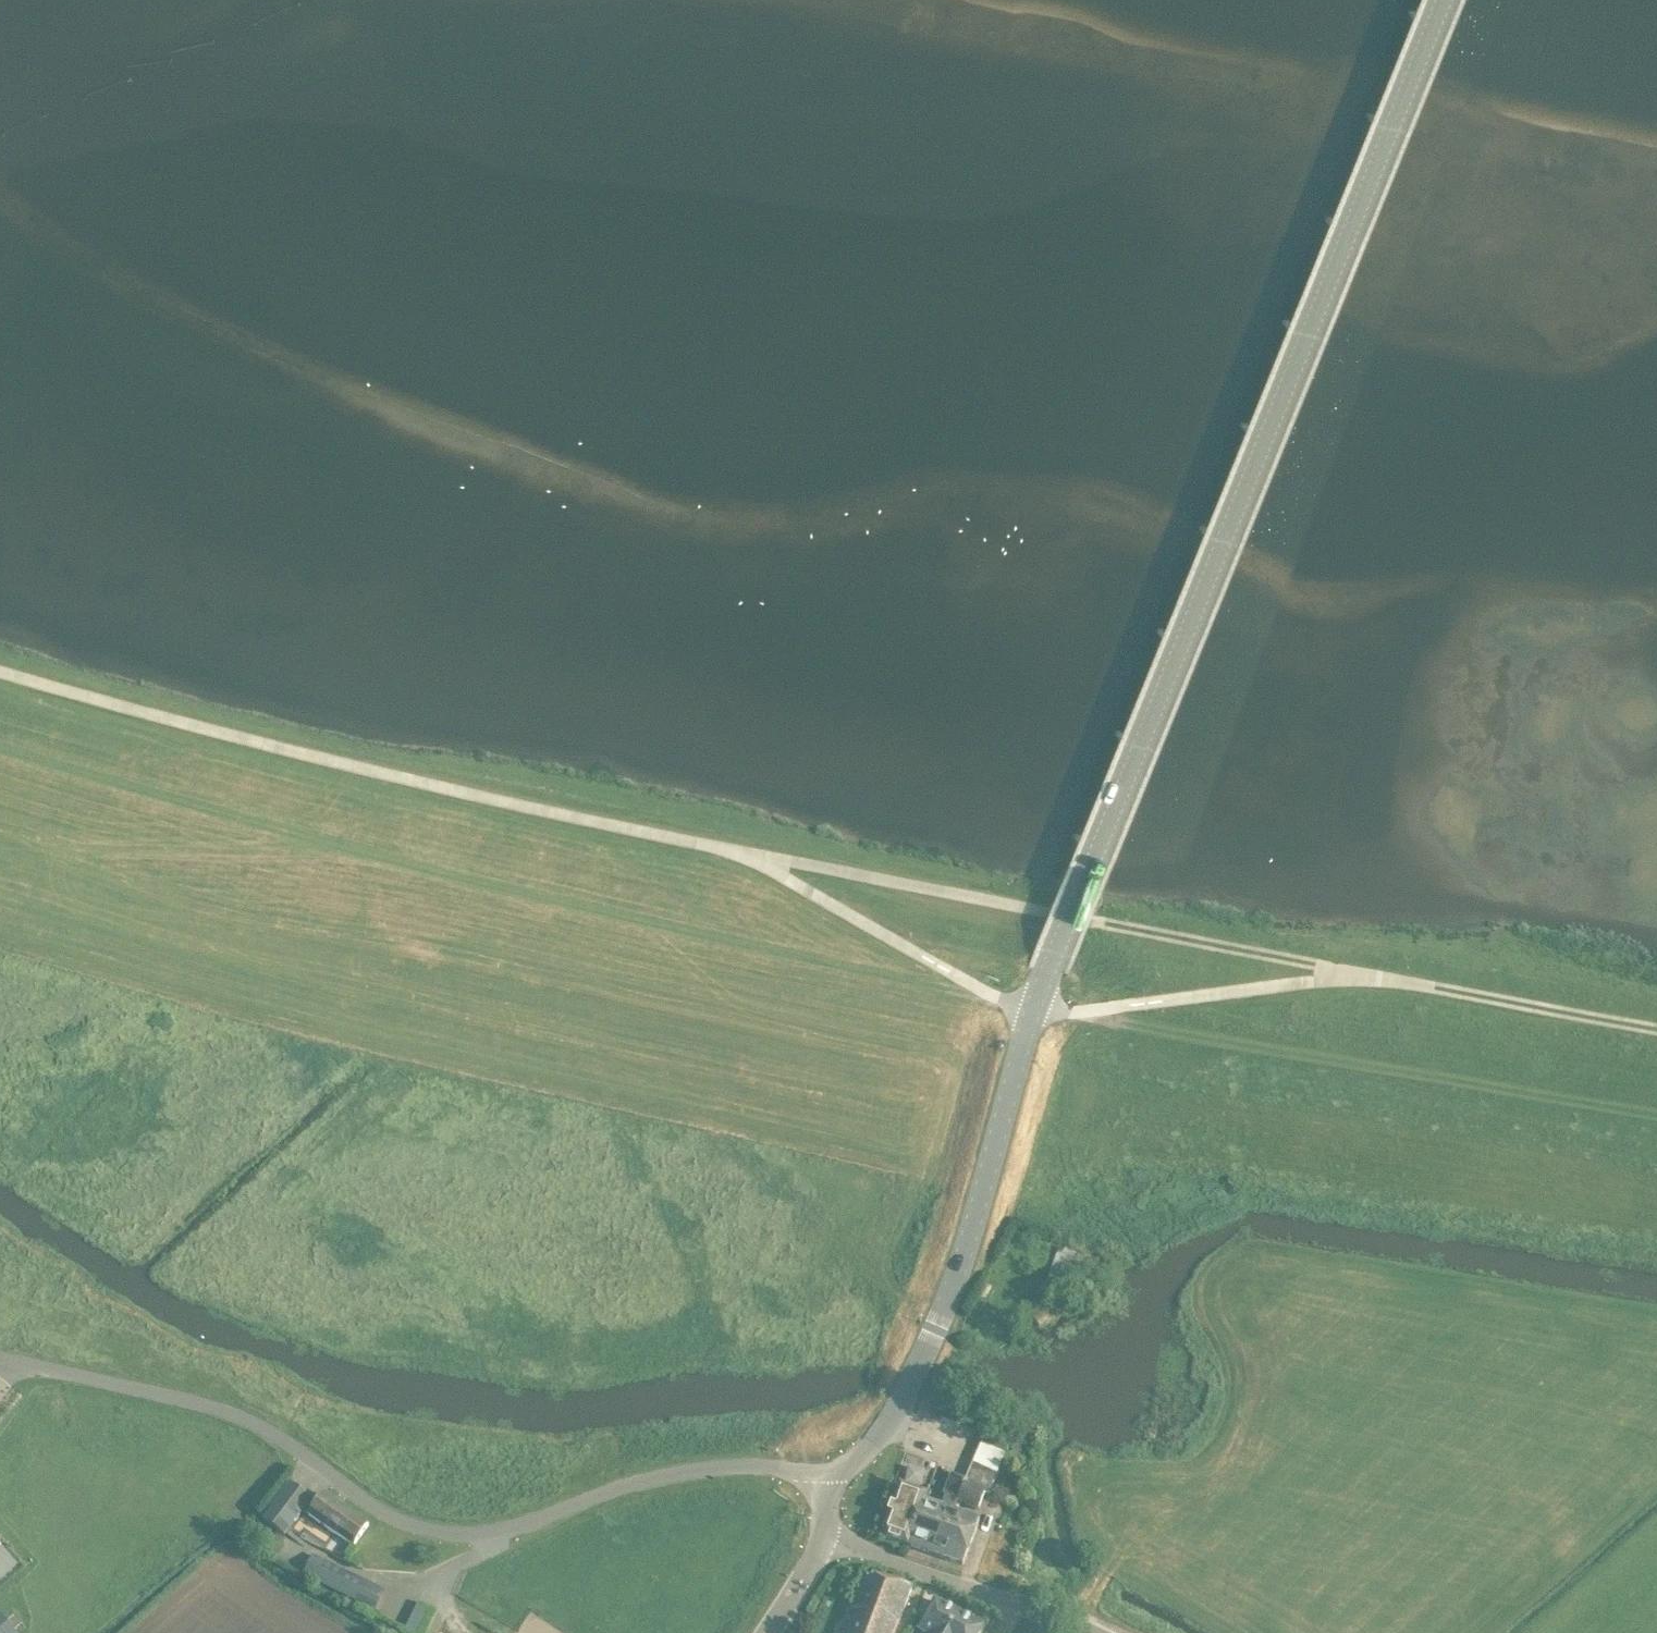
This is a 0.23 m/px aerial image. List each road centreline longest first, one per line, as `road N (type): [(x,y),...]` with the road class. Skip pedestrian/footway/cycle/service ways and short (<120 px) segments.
road 1 (tertiary): [(1034,1002),(1438,0)]
road 2 (track): [(999,995),(502,887),(0,747)]
road 3 (unclassified): [(0,1356),(238,1413),(391,1513),(441,1529),(512,1527),(619,1485),(687,1470),(826,1472)]
road 4 (track): [(1071,1009),(1656,1112)]
road 5 (tertiary): [(826,1472),(868,1452),(935,1325),(1034,1002)]
road 6 (tertiary): [(1107,1632),(824,1534)]

